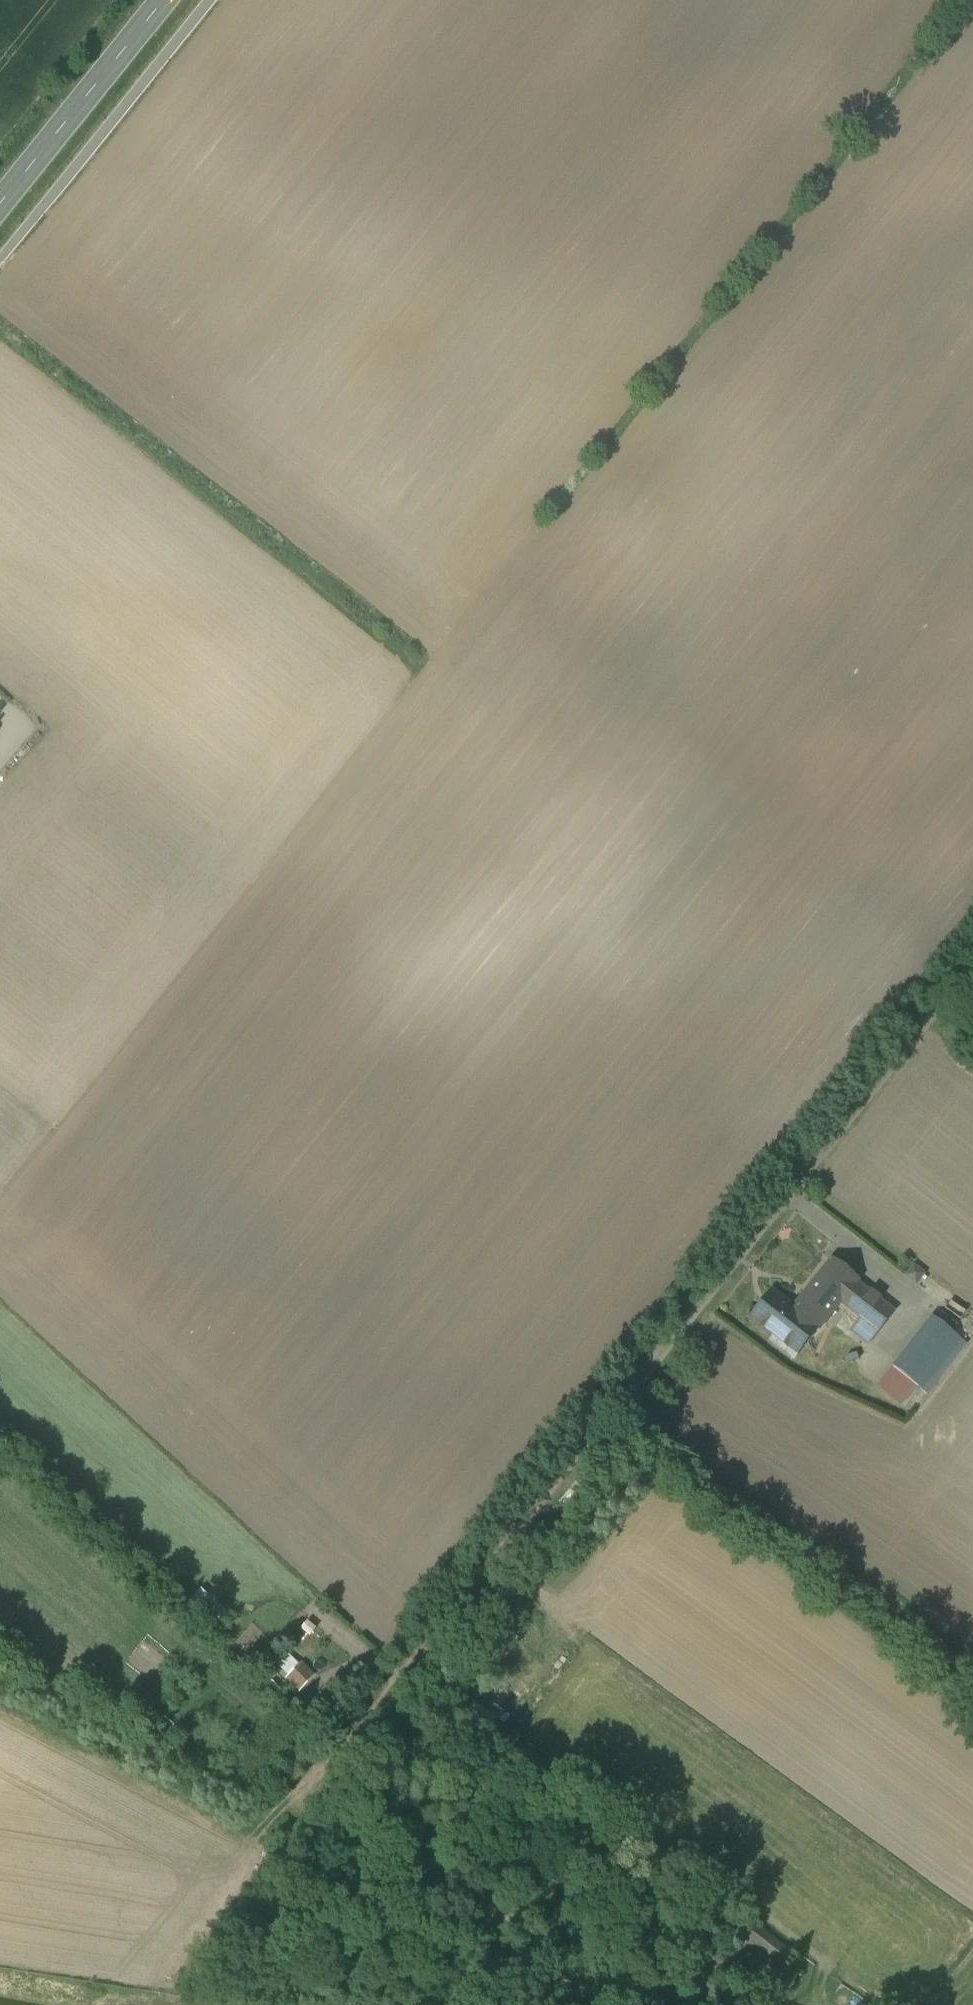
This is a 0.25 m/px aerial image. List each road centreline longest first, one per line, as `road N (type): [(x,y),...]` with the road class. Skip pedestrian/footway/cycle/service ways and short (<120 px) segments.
road 1 (track): [(624,1398),(326,1767),(258,1833)]
road 2 (unclassified): [(972,964),(624,1398)]
road 3 (tertiary): [(0,205),(165,0)]

